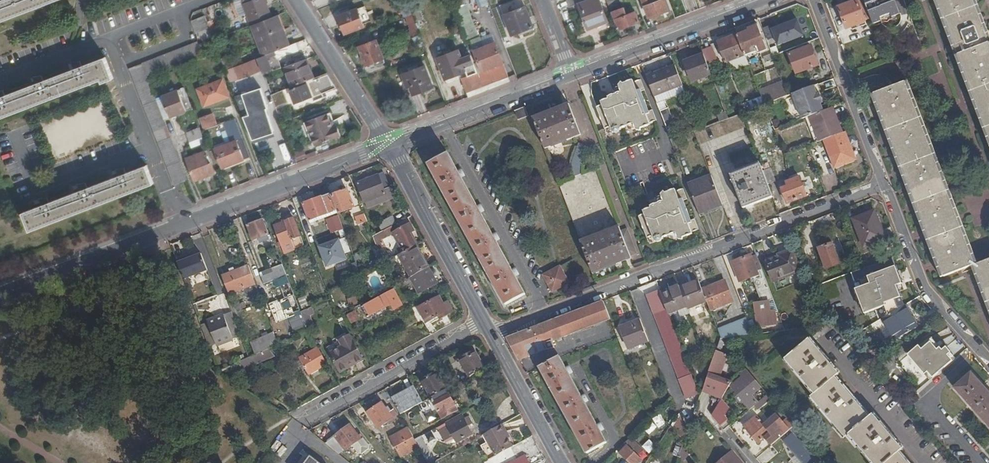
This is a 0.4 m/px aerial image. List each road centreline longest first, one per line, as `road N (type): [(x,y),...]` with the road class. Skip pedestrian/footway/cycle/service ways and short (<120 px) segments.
road 1 (residential): [(491,333),(884,184)]
road 2 (residential): [(0,295),(389,145)]
road 3 (unclassified): [(294,421),(483,319)]
road 4 (residential): [(573,75),(773,0)]
road 5 (residential): [(988,360),(922,281),(884,184)]
road 6 (residential): [(389,145),(483,319)]
road 7 (residential): [(389,145),(573,75)]
road 8 (residential): [(884,184),(814,0)]
road 9 (residential): [(389,145),(296,0)]
road 10 (residential): [(491,333),(561,462)]

